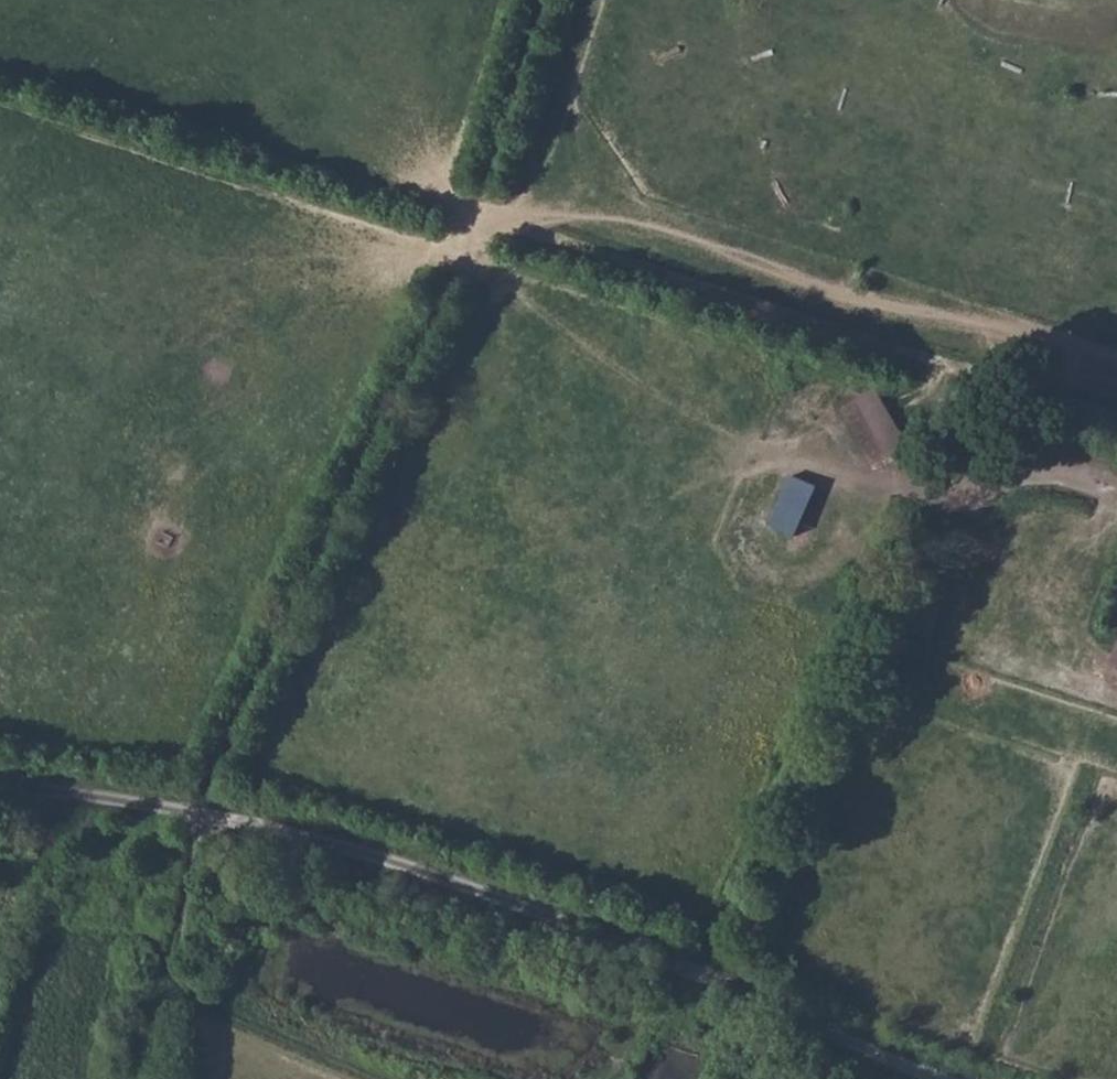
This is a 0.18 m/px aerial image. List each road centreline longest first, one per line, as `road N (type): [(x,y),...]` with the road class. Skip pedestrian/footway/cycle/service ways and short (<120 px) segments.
road 1 (unclassified): [(953,1078),(398,858),(0,784)]
road 2 (track): [(540,0),(477,218),(1116,420)]

